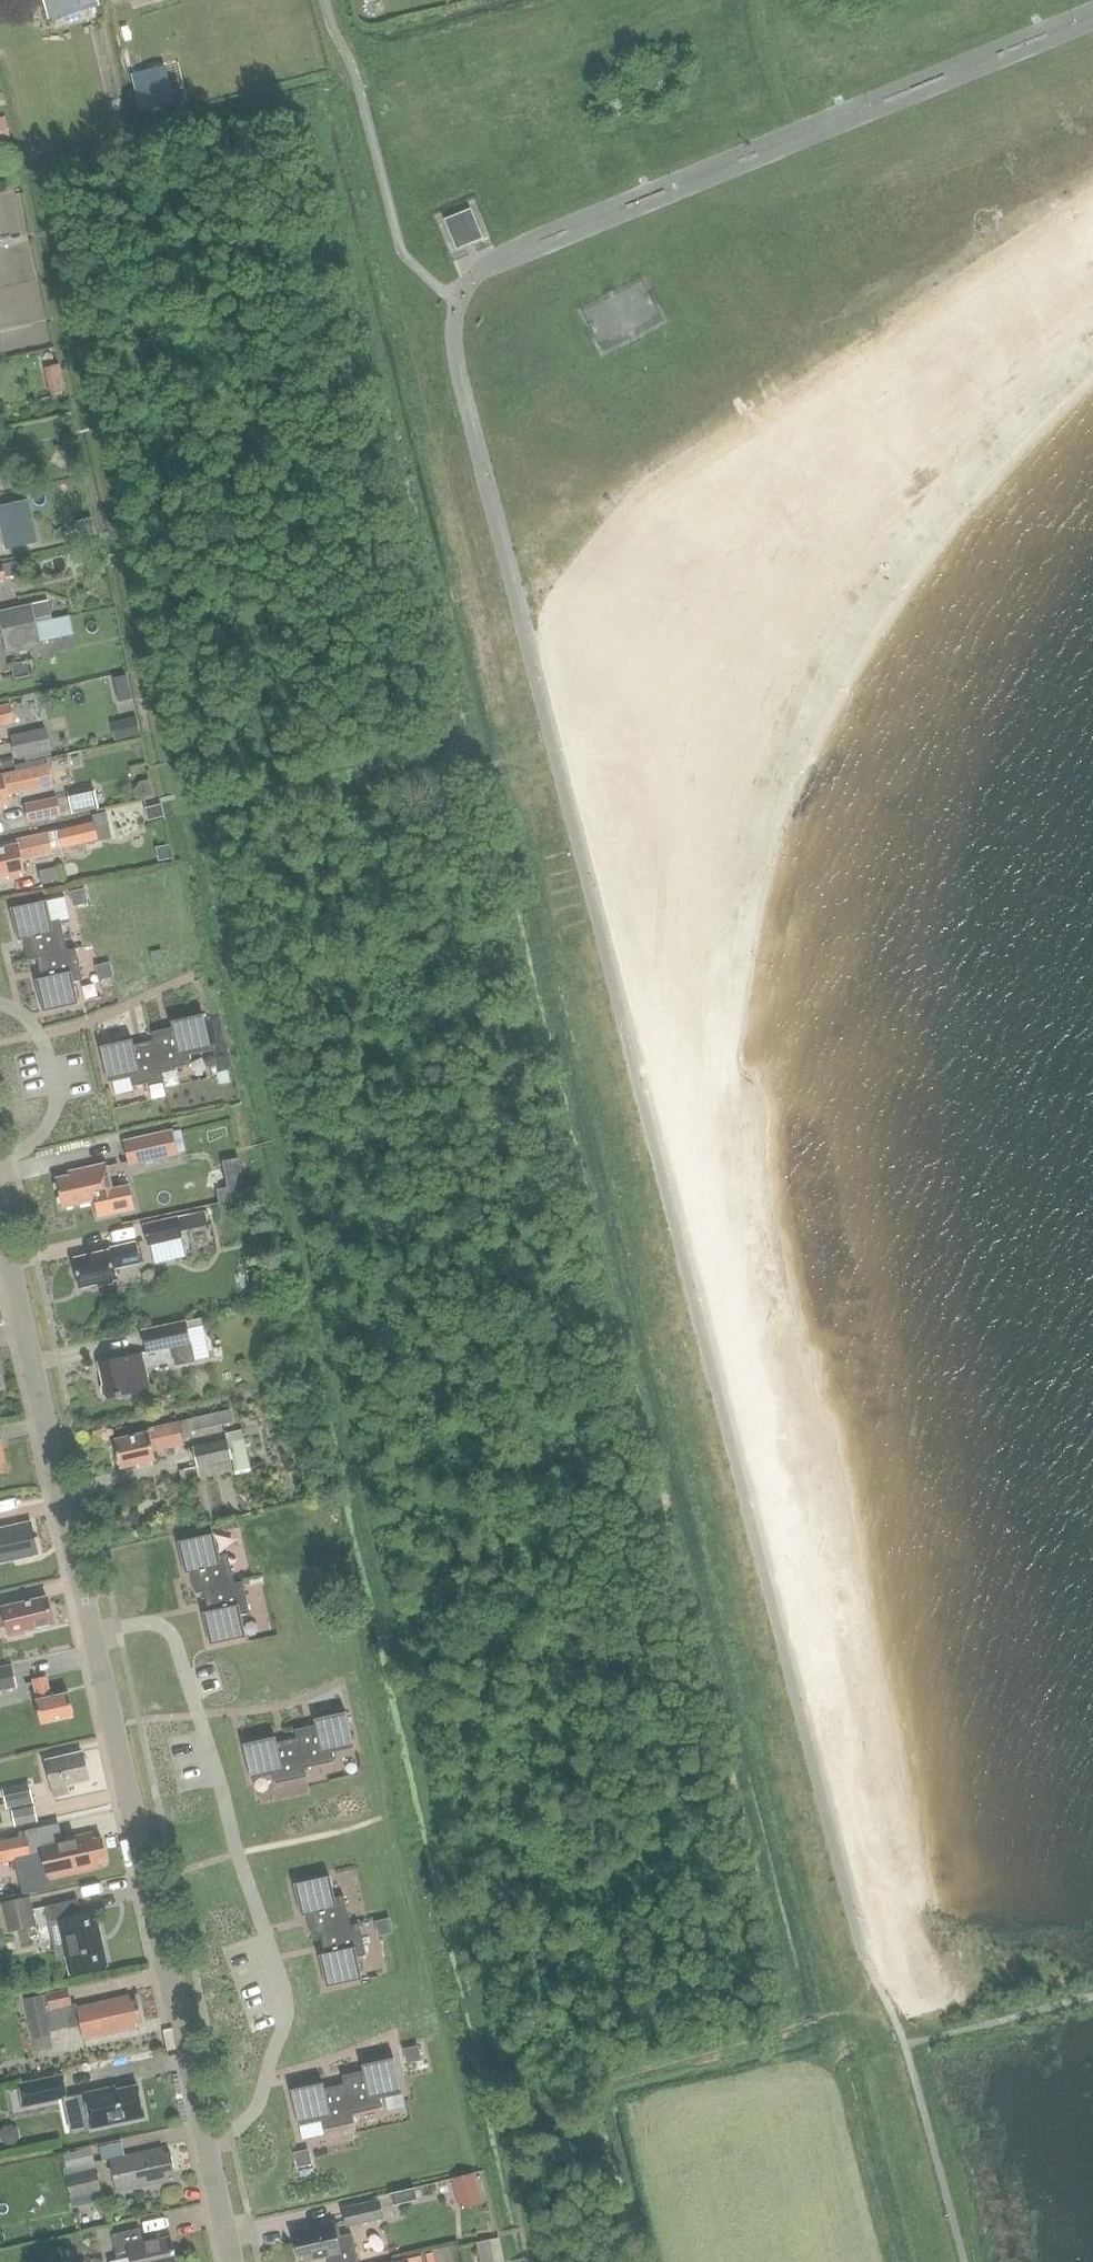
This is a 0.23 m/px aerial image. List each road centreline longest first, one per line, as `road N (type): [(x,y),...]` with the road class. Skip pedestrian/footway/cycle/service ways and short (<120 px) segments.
road 1 (unclassified): [(231,2261),(0,1219)]

